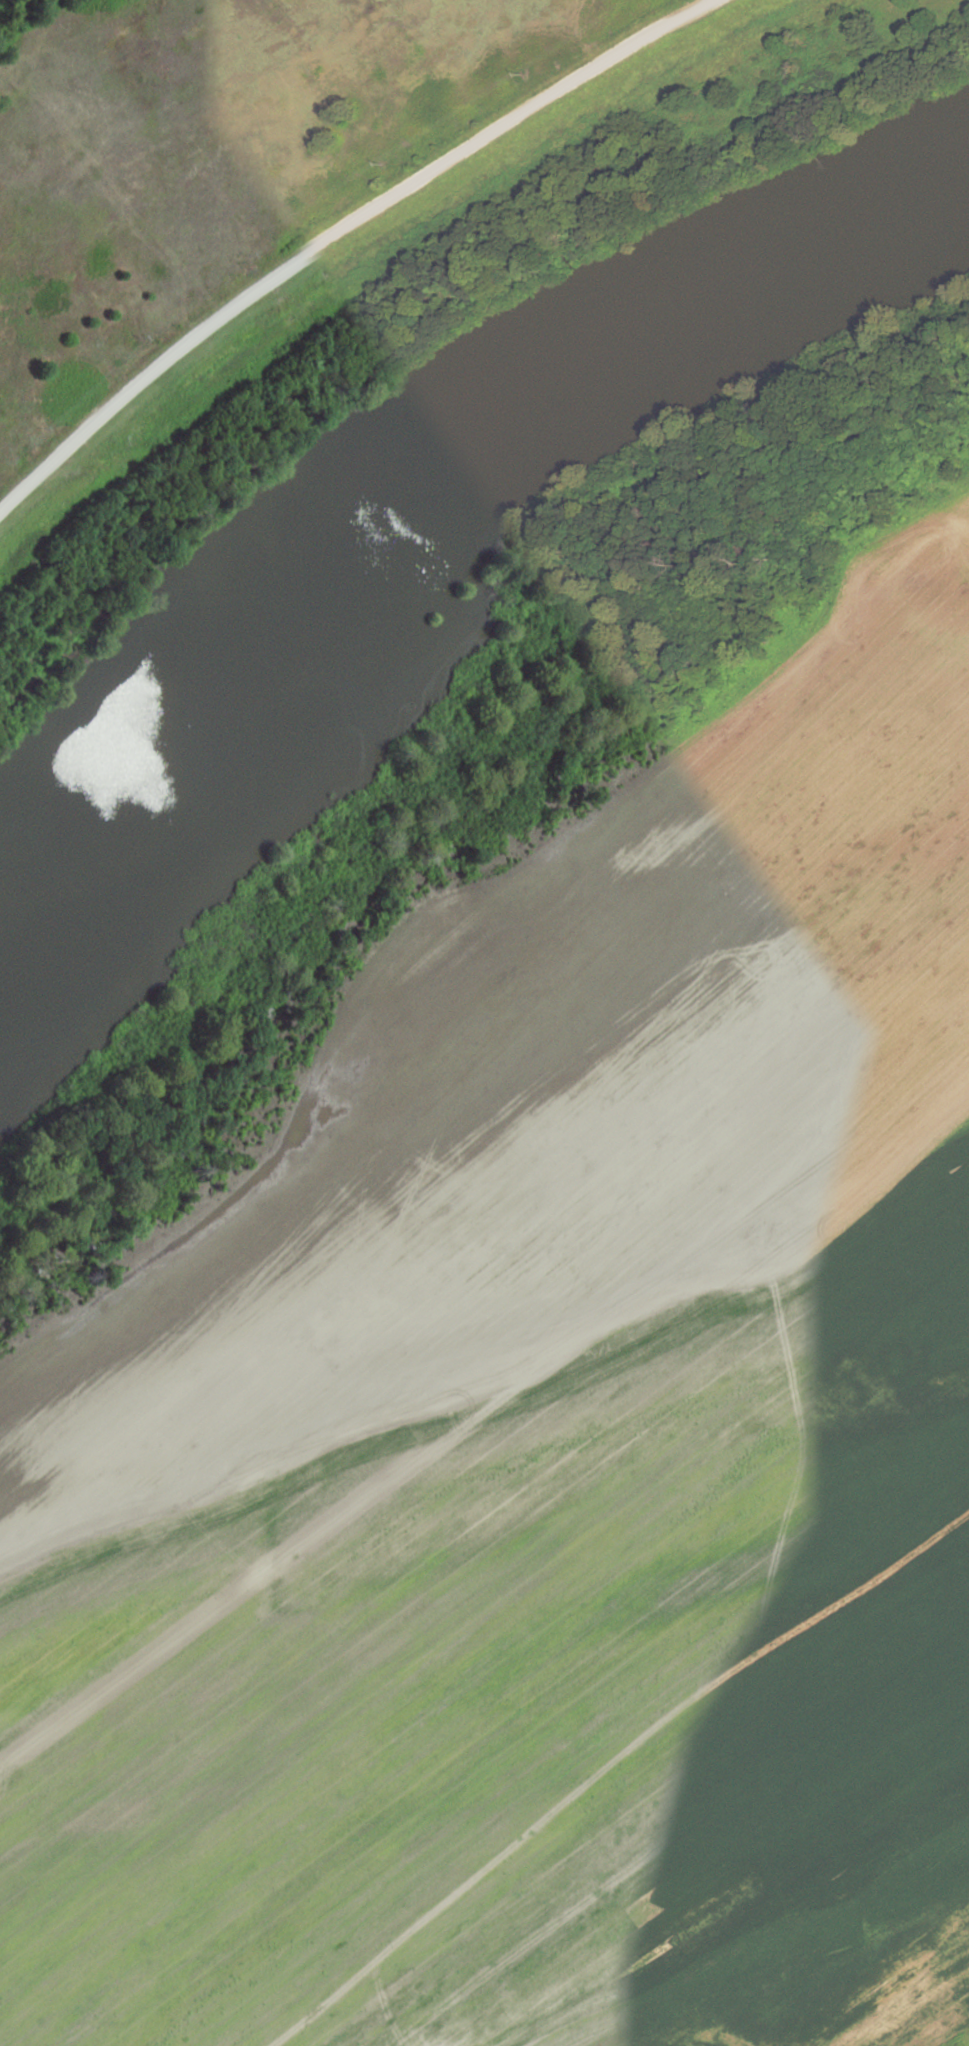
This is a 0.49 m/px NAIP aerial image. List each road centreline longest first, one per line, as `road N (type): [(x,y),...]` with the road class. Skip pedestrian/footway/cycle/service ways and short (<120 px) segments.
road 1 (residential): [(717,0),(549,94),(204,323),(0,511)]

